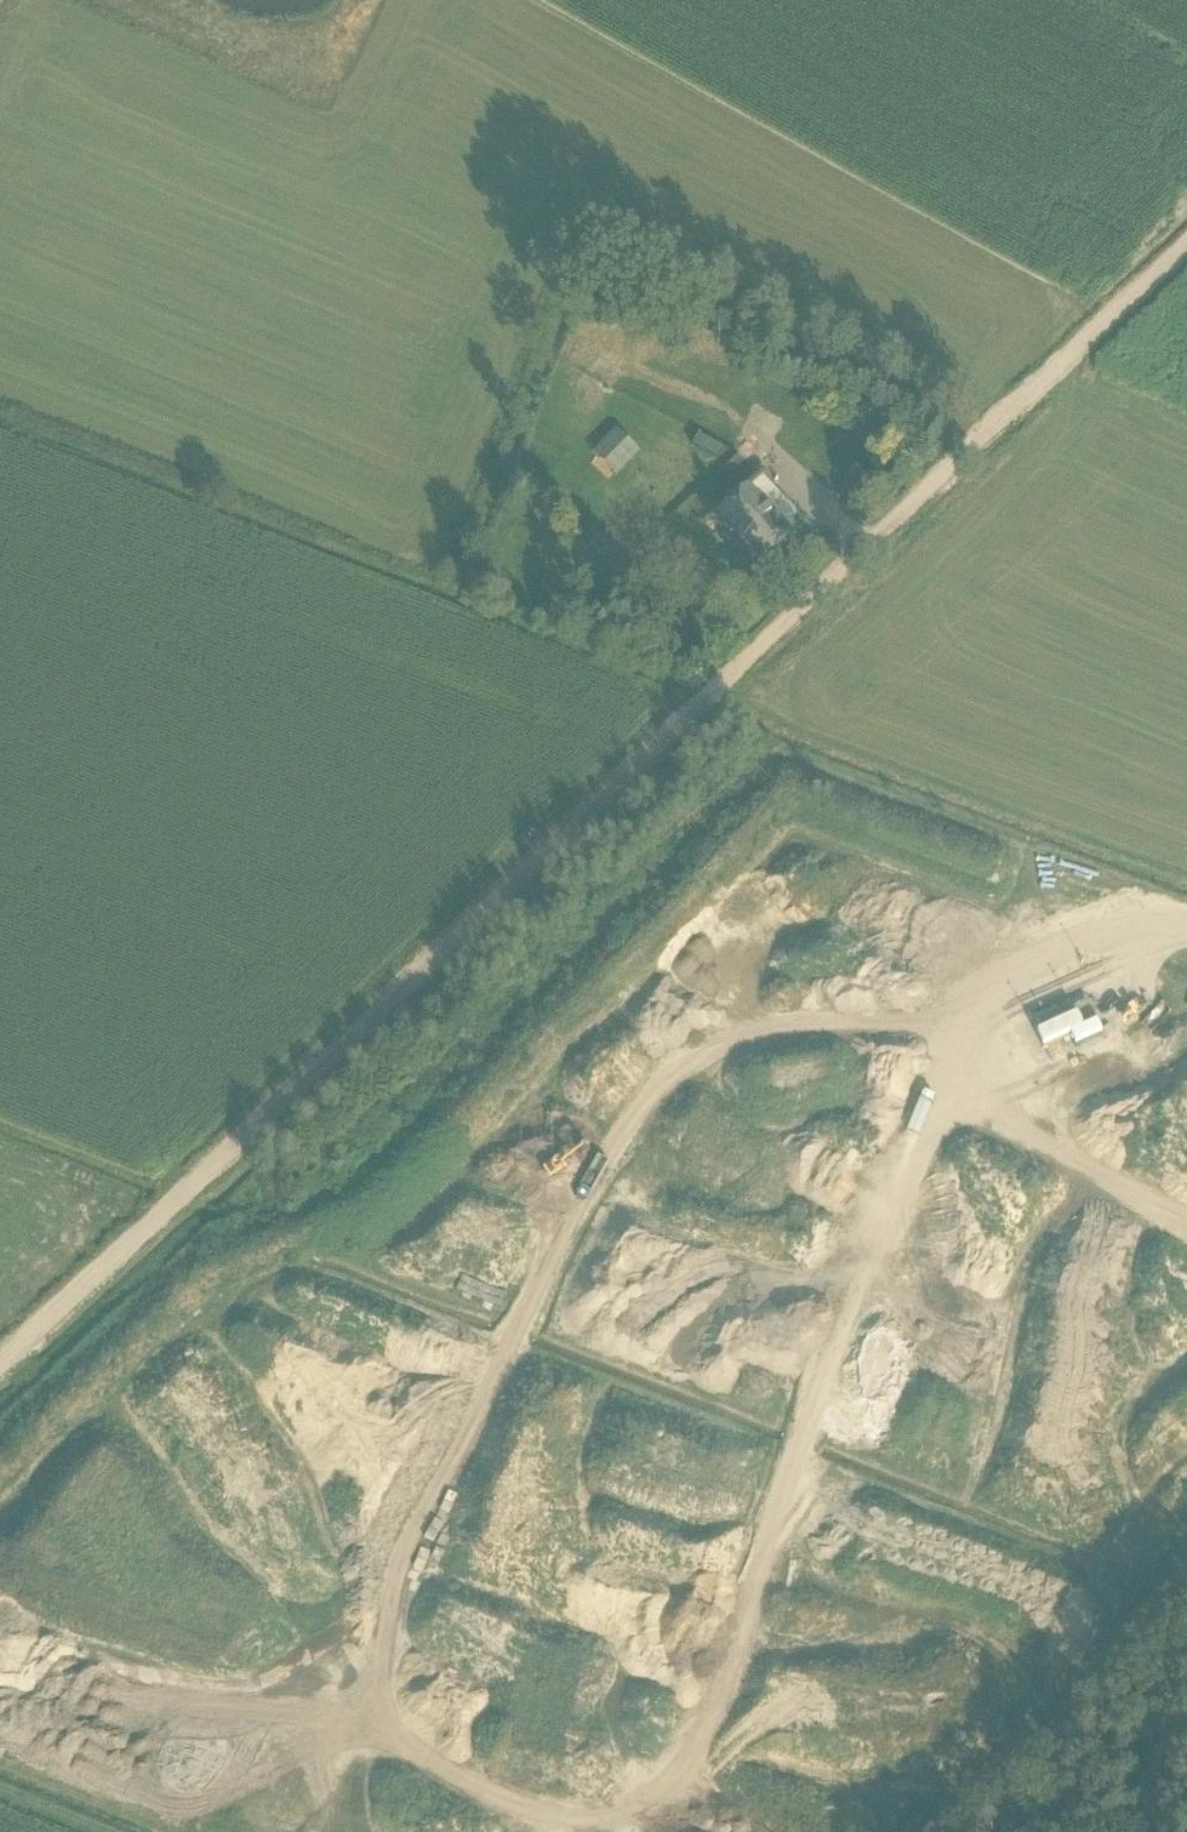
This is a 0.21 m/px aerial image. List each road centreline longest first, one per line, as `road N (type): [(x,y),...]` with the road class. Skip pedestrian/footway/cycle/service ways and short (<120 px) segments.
road 1 (track): [(0,1363),(1186,247)]

